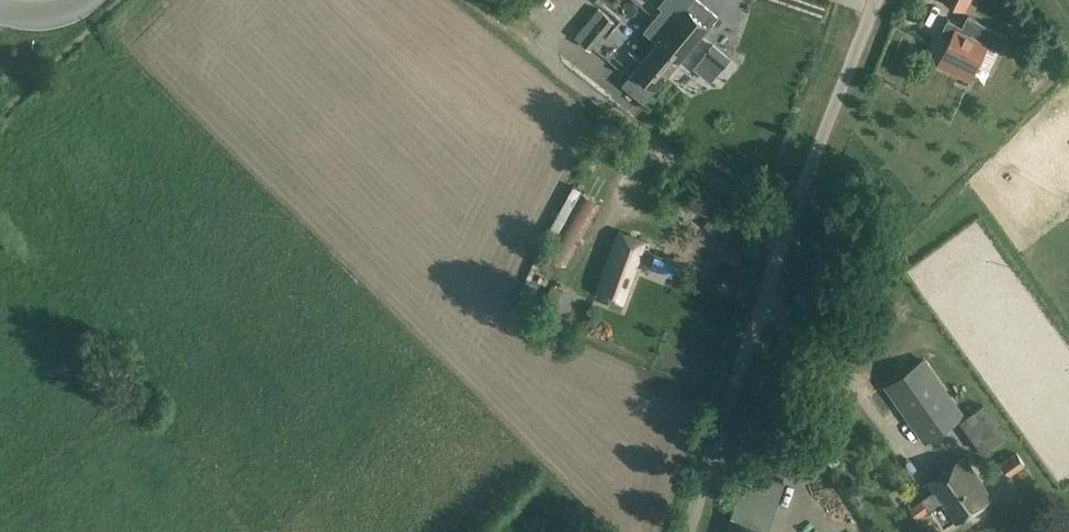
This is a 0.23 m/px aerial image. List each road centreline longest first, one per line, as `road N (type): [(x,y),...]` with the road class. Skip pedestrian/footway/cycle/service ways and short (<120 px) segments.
road 1 (unclassified): [(780,243),(503,28)]
road 2 (residential): [(688,531),(780,243)]
road 3 (unclassified): [(780,243),(872,0)]

